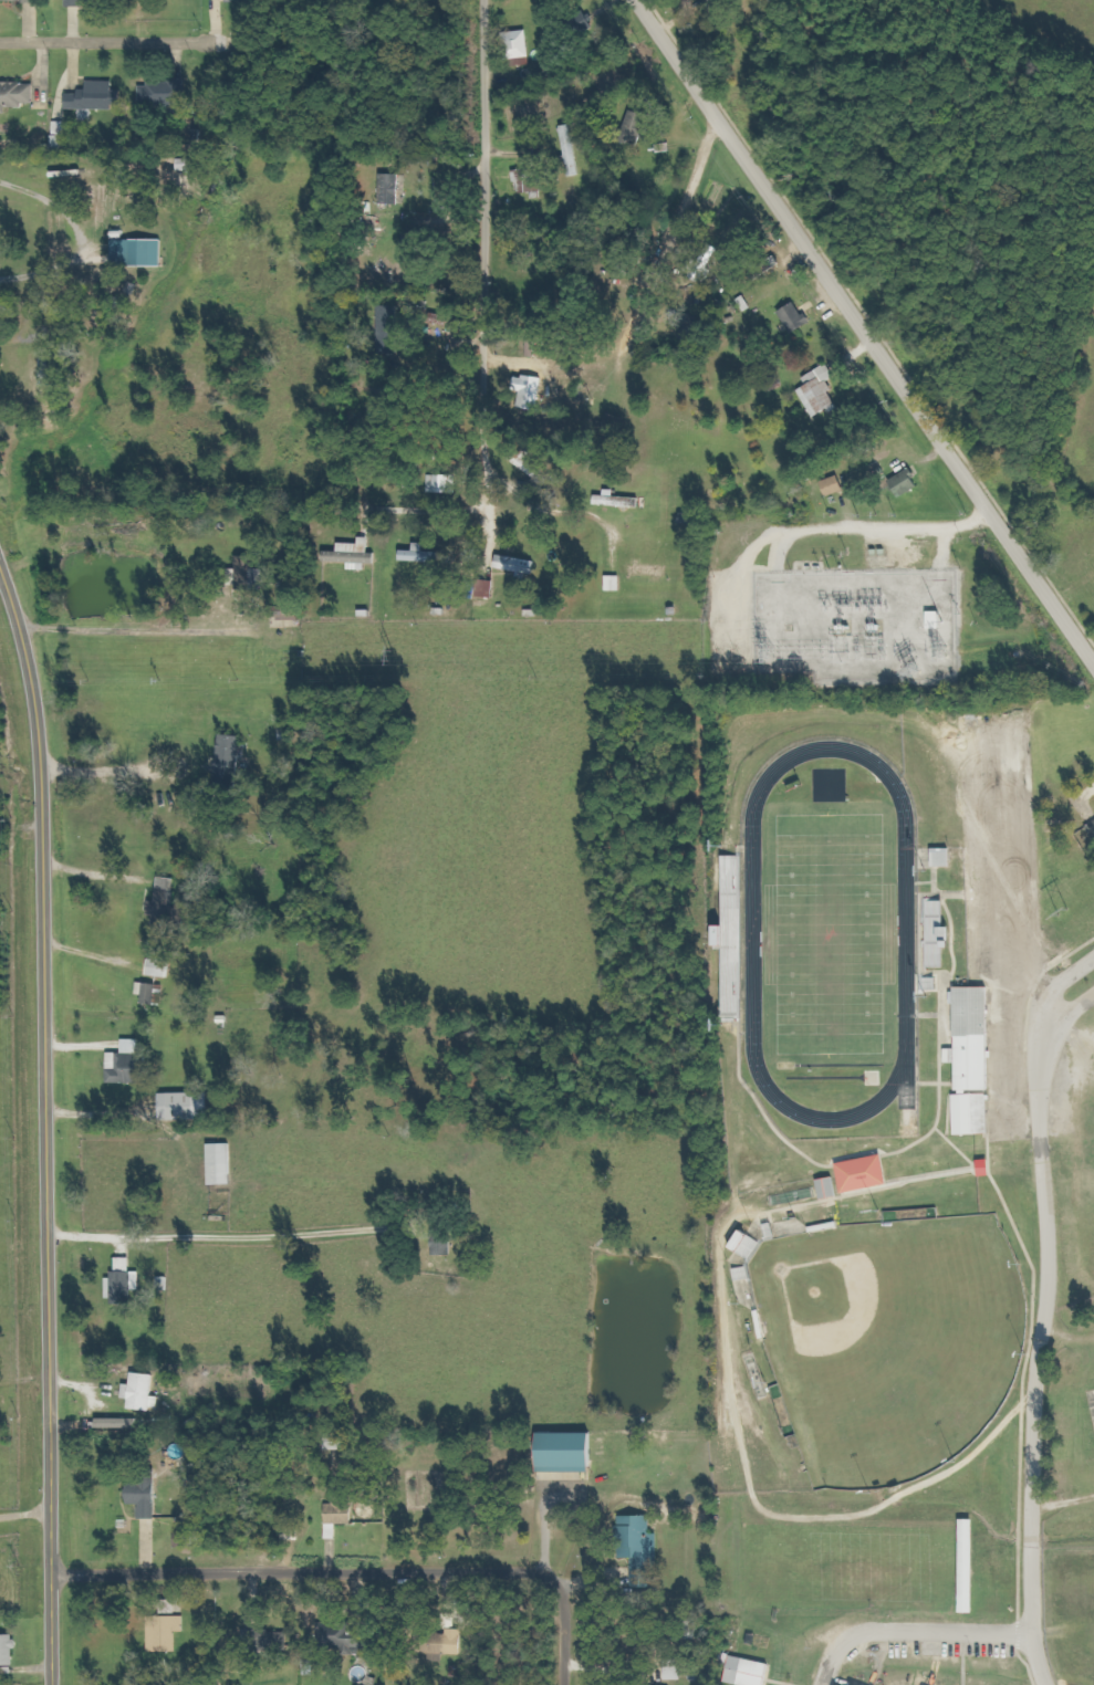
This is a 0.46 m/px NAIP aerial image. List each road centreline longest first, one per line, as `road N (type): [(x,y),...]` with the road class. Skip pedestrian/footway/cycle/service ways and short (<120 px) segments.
road 1 (residential): [(51,1684),(41,778),(37,711),(0,572)]
road 2 (residential): [(1093,664),(635,0)]
road 3 (residential): [(1093,959),(1048,992),(1040,1021),(1040,1164),(1050,1258),(1035,1377),(1031,1632),(1043,1684)]
road 4 (residential): [(483,0),(481,362),(489,481),(479,505),(466,511),(369,507)]
road 5 (residential): [(50,1576),(539,1578),(562,1608),(562,1684)]
road 6 (residential): [(0,41),(215,42)]
road 7 (residential): [(644,300),(715,117)]

